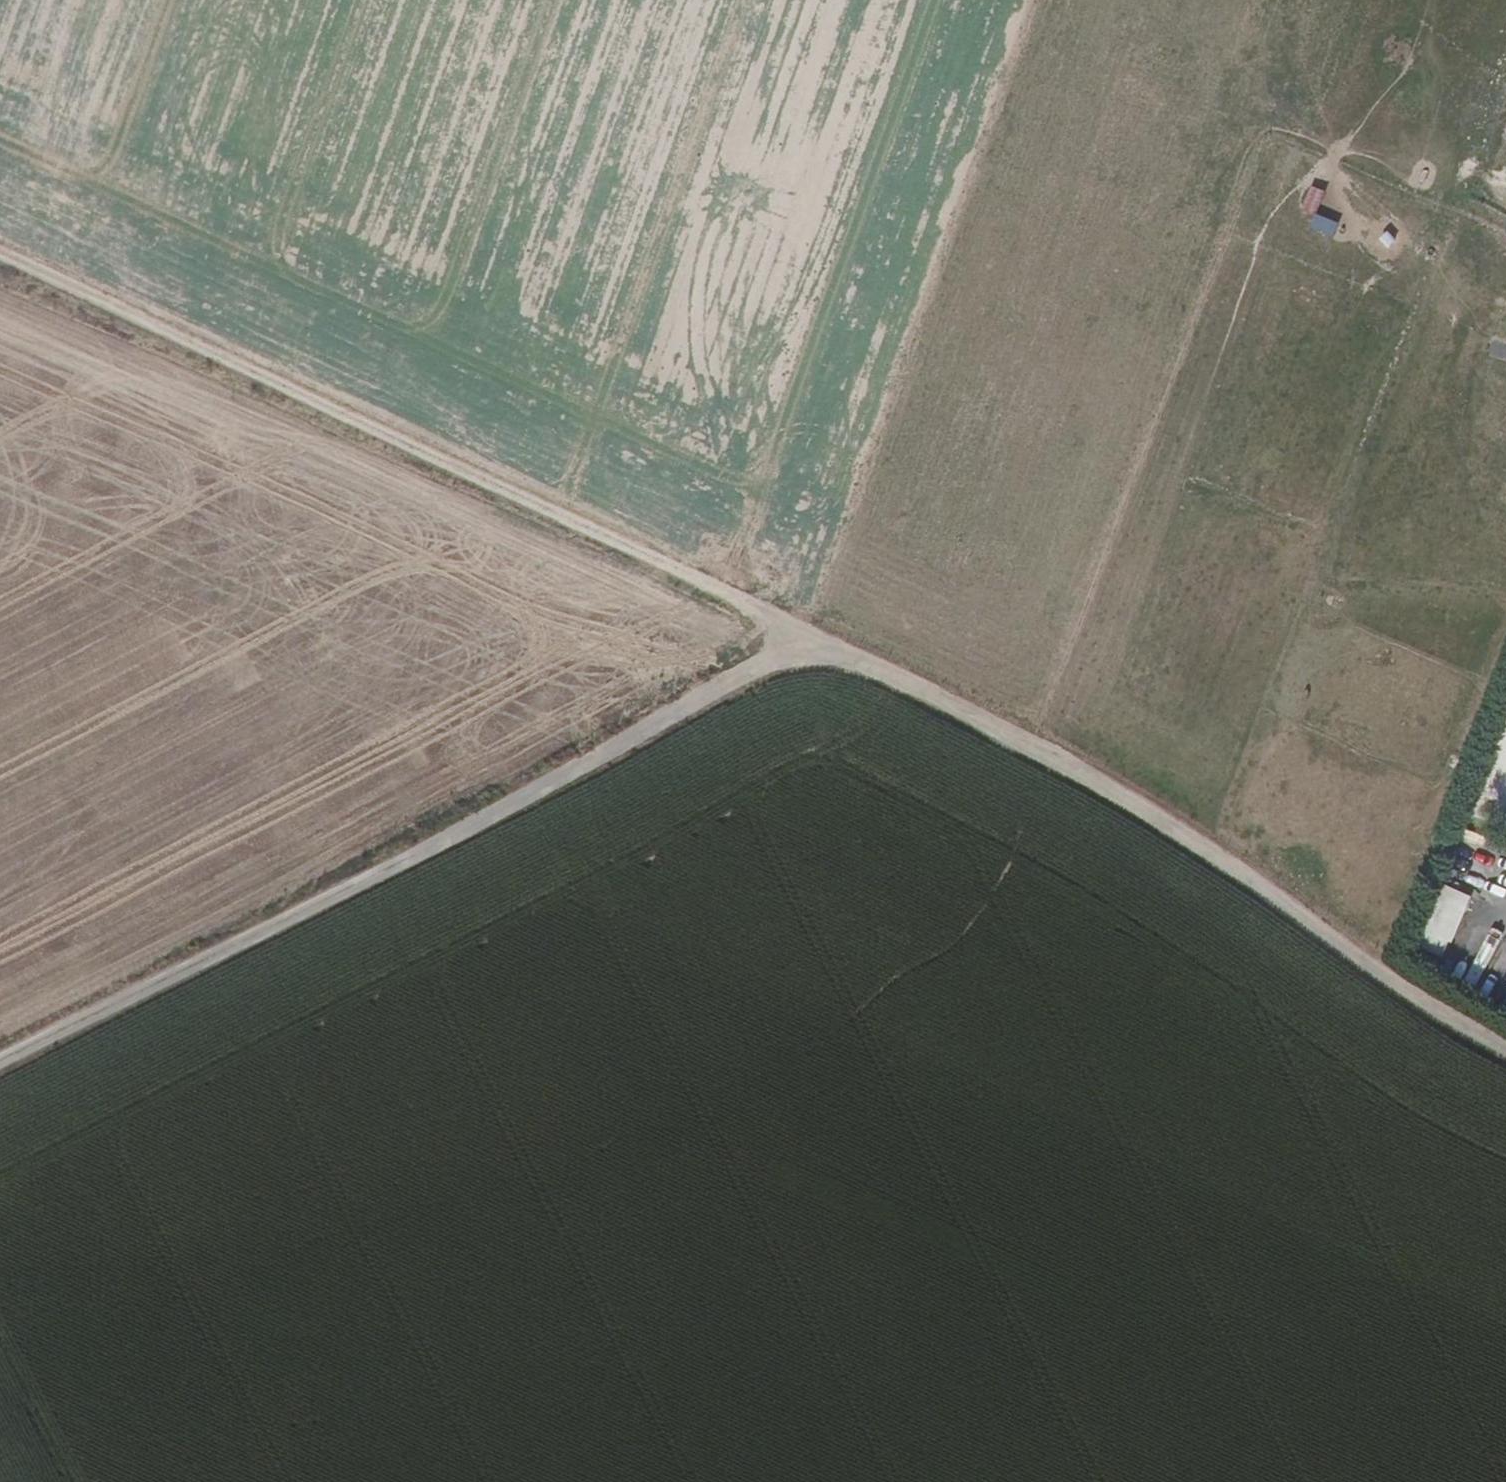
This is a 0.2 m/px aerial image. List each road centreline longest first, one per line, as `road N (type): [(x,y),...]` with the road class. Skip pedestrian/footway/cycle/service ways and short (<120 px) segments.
road 1 (track): [(822,649),(0,1063)]
road 2 (track): [(0,261),(822,649)]
road 3 (track): [(822,649),(1112,783),(1356,957),(1505,1050)]

